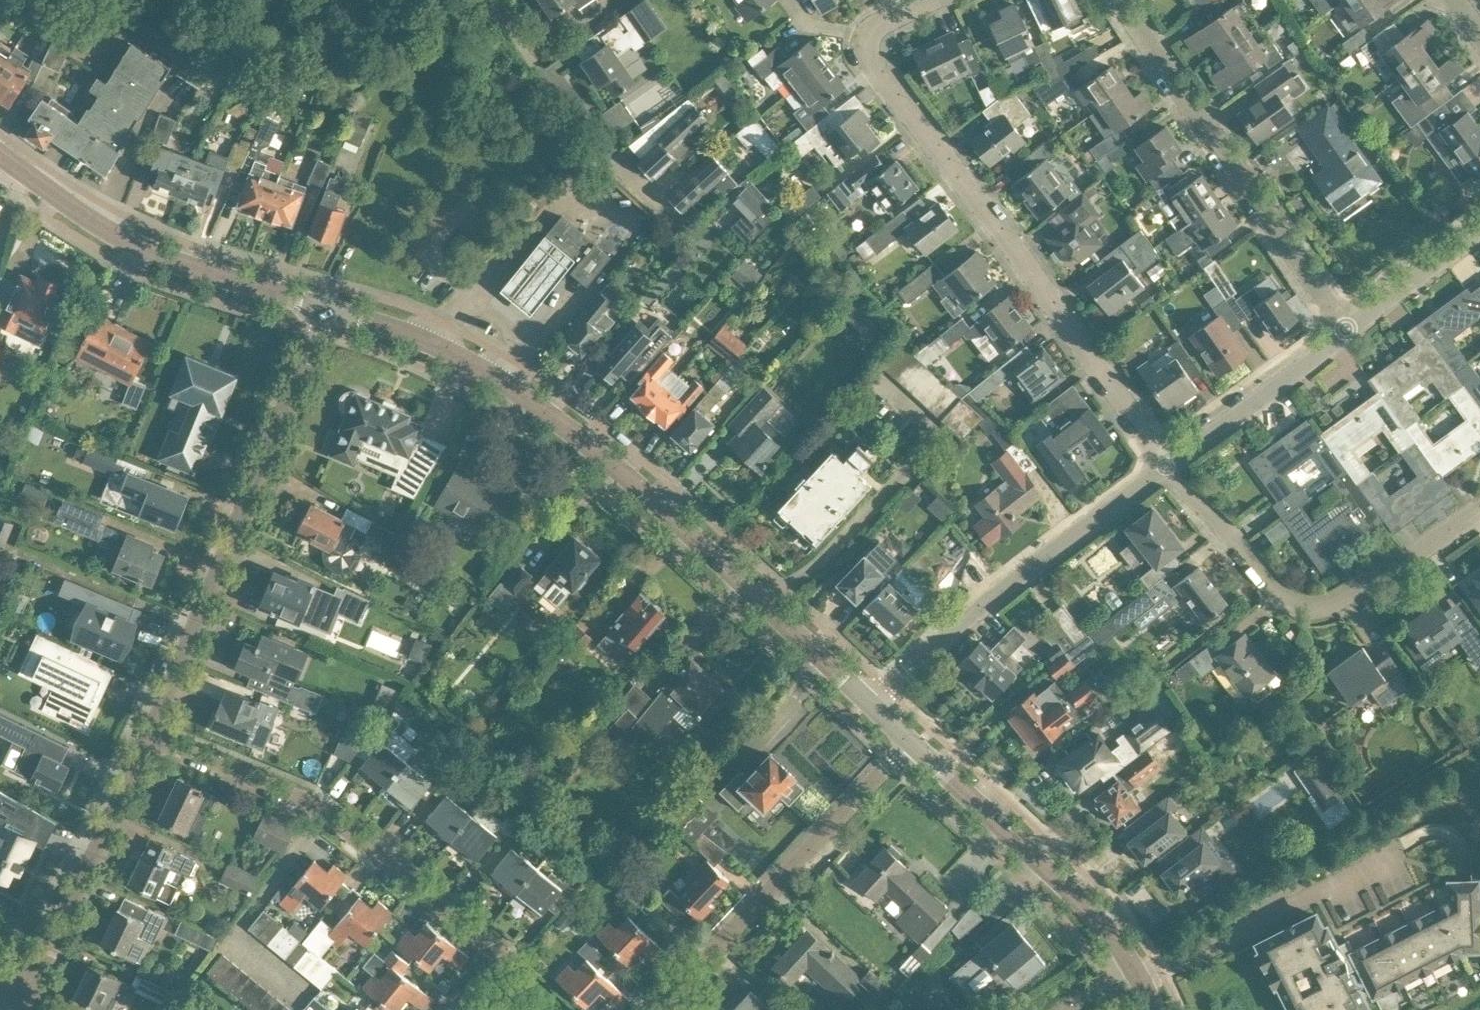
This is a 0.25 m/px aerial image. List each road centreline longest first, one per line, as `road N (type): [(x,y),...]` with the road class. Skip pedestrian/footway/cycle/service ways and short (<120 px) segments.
road 1 (tertiary): [(869,701),(648,494),(540,408),(434,346),(331,310)]
road 2 (residential): [(1166,467),(870,63),(866,34)]
road 3 (residential): [(467,1009),(492,974),(495,955),(485,942),(323,810),(152,736)]
road 4 (residential): [(152,736),(331,310)]
road 5 (residential): [(1166,467),(1283,598),(1311,607),(1354,593),(1479,505)]
road 6 (residential): [(1347,328),(1122,0)]
road 7 (residential): [(869,701),(1166,467)]
road 8 (tertiary): [(331,310),(133,244),(0,153)]
road 9 (residential): [(657,1009),(910,743)]
road 10 (tertiary): [(1134,969),(1078,899),(910,743)]
road 11 (residential): [(1396,854),(1141,983)]
road 12 (residential): [(28,987),(152,736)]
road 13 (residential): [(1166,467),(1347,328)]
road 14 (residential): [(1347,328),(1479,230)]

